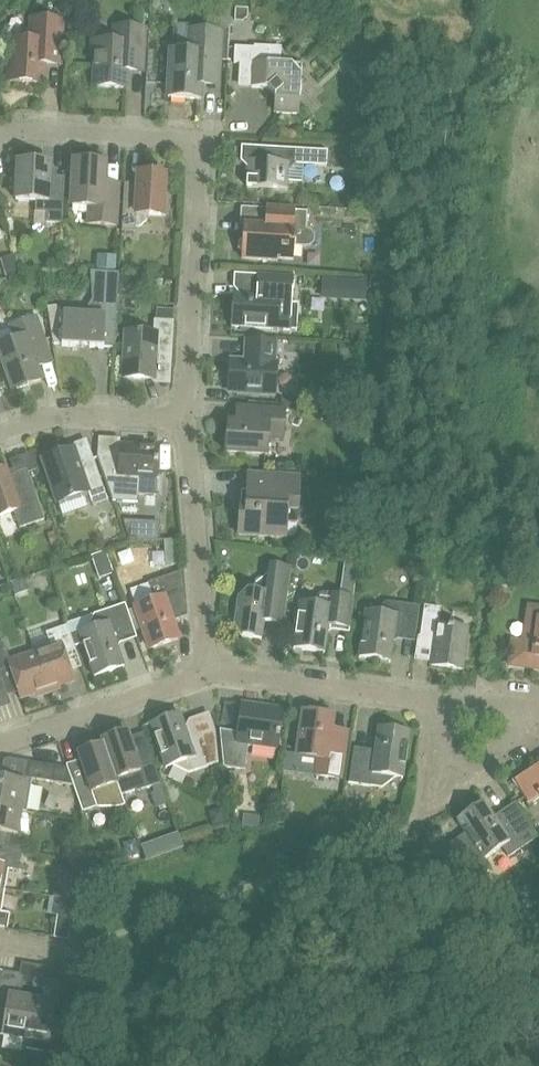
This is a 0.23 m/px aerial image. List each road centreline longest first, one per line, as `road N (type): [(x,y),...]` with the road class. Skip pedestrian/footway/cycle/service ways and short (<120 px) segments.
road 1 (residential): [(184,420),(201,140),(33,131),(0,139)]
road 2 (residential): [(208,671),(184,420)]
road 3 (residential): [(446,704),(208,671)]
road 4 (residential): [(0,747),(208,671)]
road 5 (residential): [(0,436),(67,414),(184,420)]
road 6 (residential): [(432,808),(538,736)]

